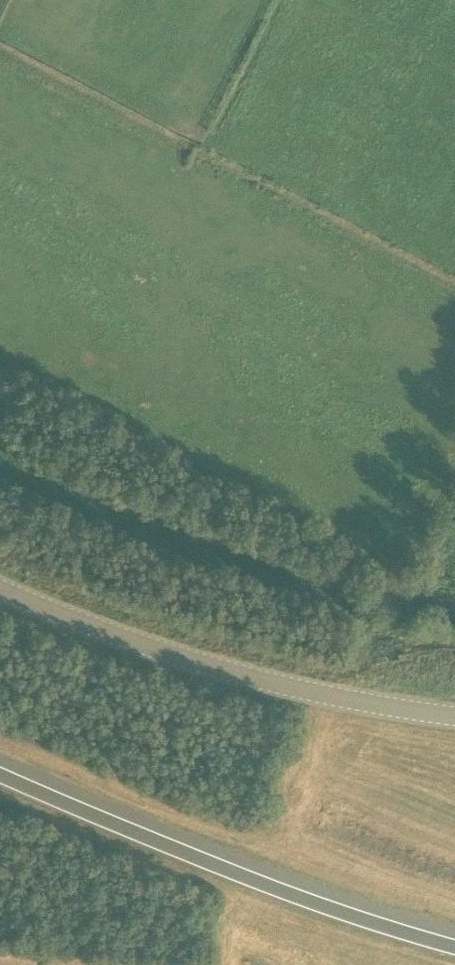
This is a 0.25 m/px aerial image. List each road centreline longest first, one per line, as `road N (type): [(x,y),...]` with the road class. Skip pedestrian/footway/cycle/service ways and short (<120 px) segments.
road 1 (motorway): [(454,951),(233,874),(0,775)]
road 2 (tertiary): [(454,716),(329,703),(158,656),(0,587)]

